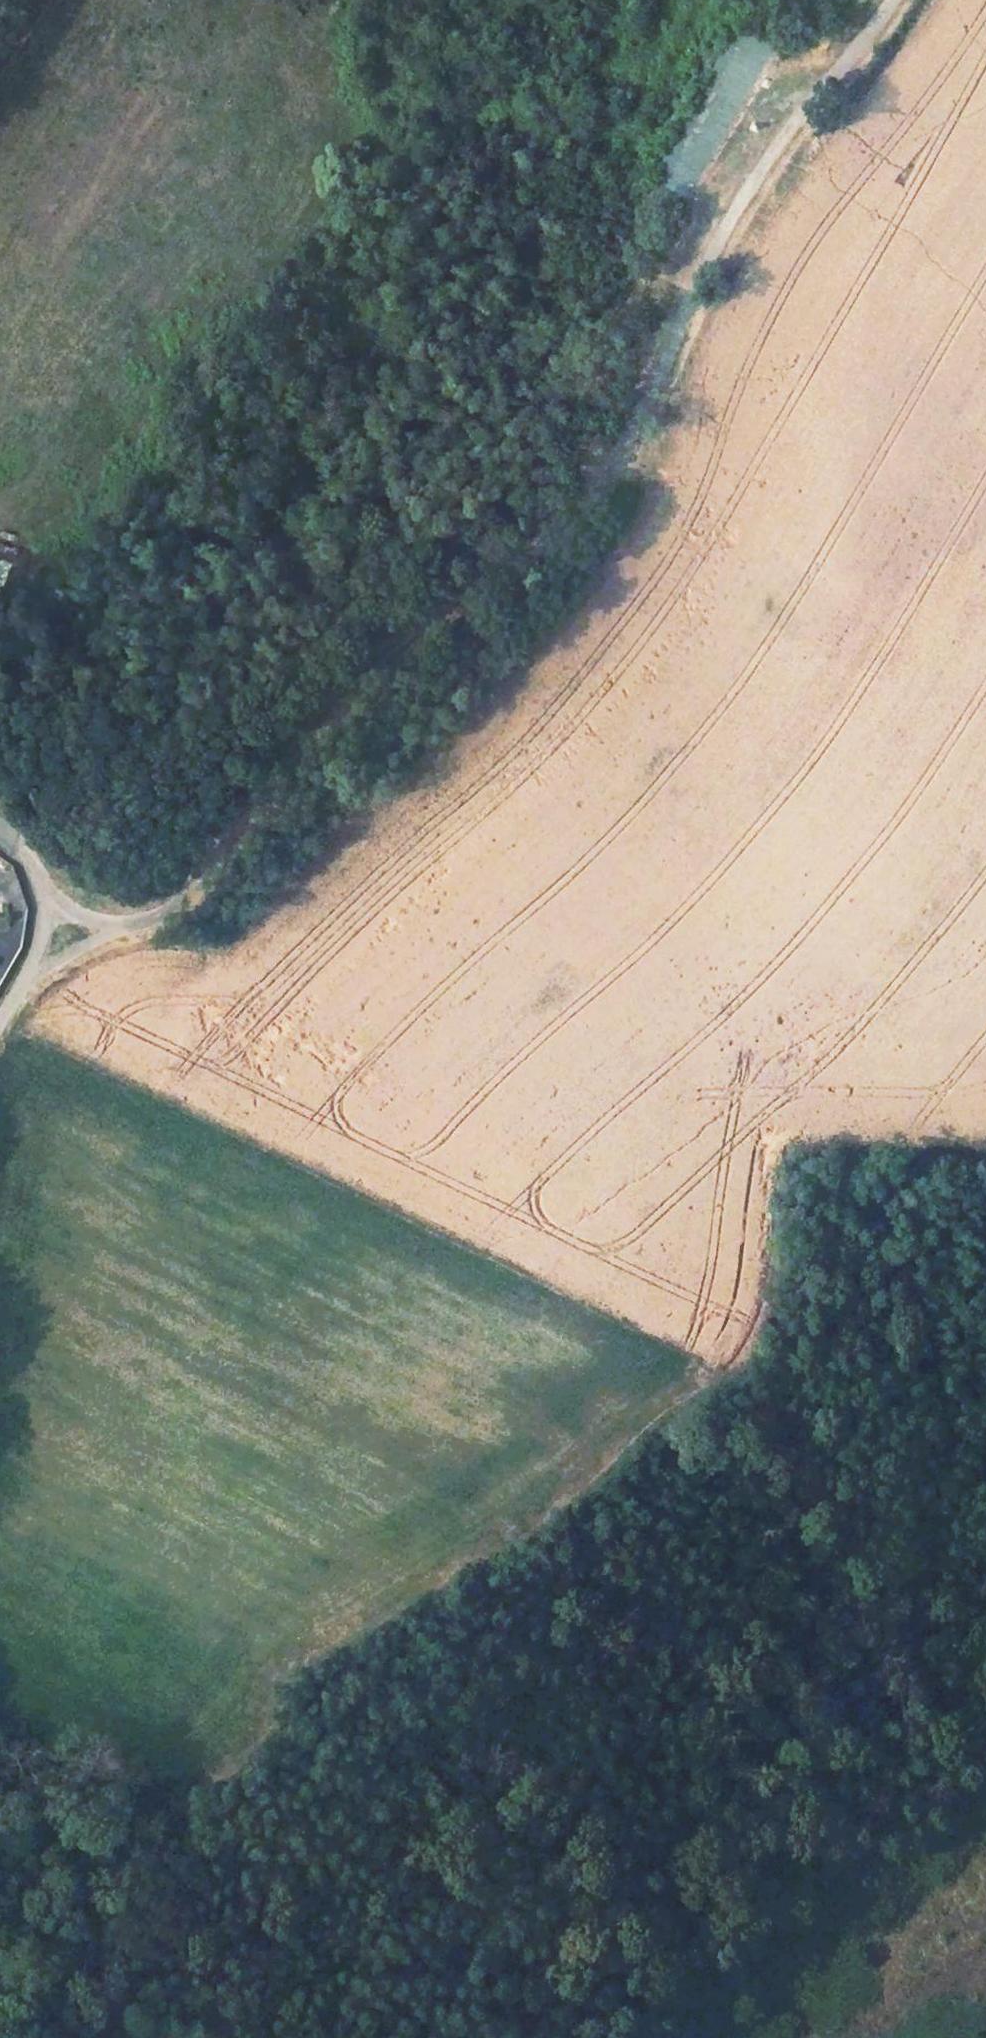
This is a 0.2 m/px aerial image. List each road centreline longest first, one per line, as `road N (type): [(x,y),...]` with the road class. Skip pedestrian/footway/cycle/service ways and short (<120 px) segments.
road 1 (track): [(889,0),(748,186),(611,465),(557,520),(387,650),(304,734),(189,898)]
road 2 (unclassified): [(140,922),(75,948),(20,992)]

